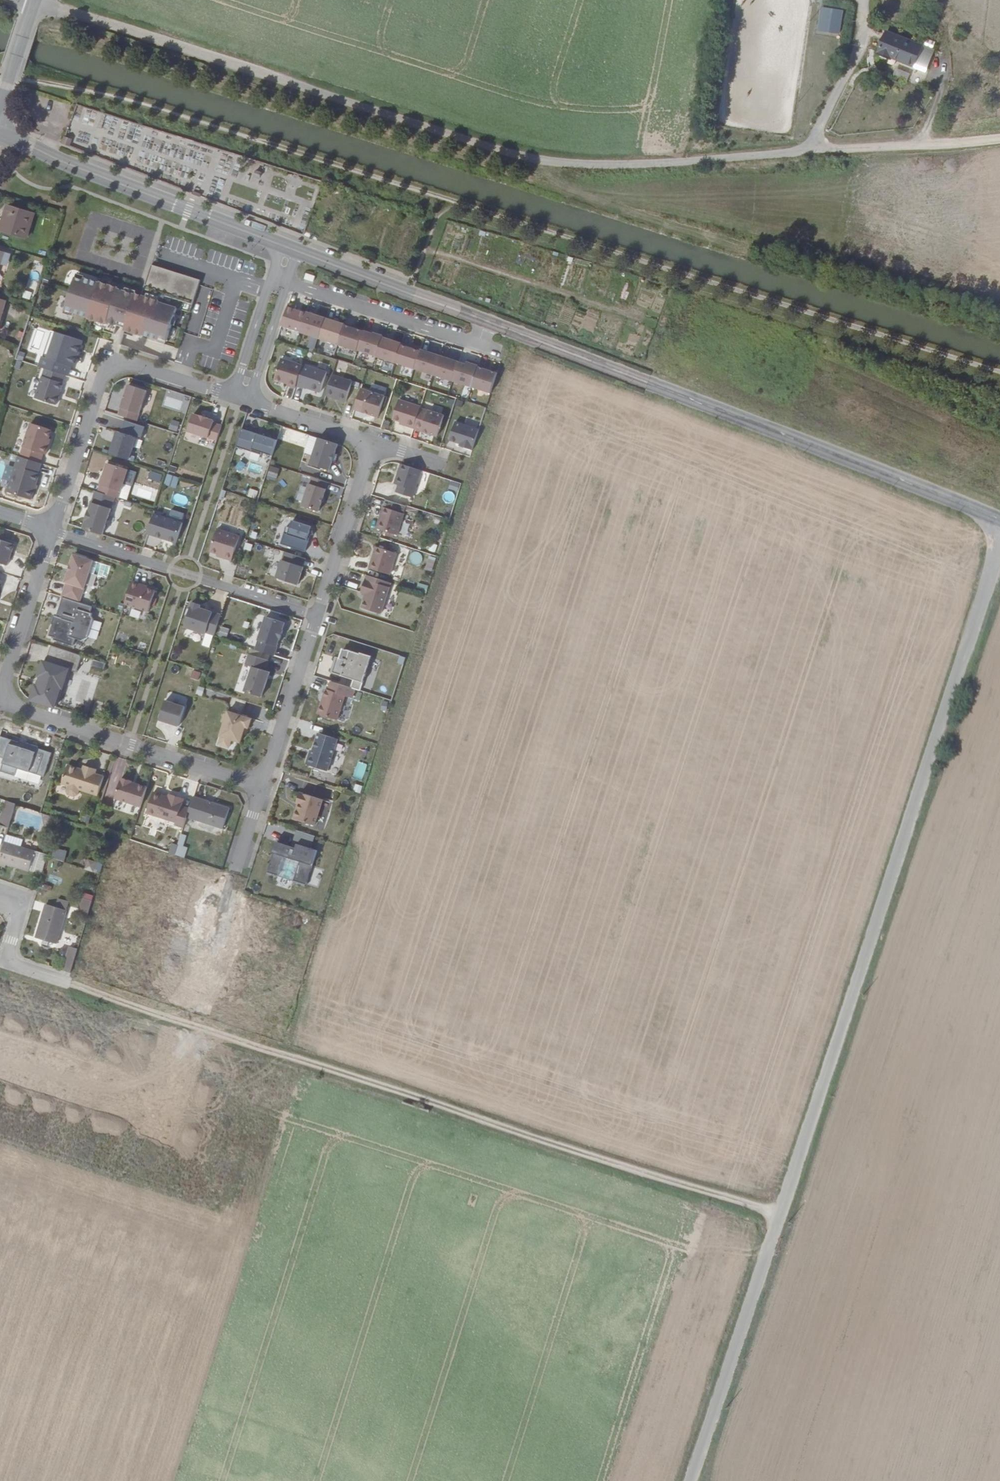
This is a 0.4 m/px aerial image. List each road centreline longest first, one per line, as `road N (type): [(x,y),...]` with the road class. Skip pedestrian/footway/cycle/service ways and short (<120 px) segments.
road 1 (track): [(35,3),(520,158),(567,165),(999,140)]
road 2 (track): [(692,1480),(999,553)]
road 3 (track): [(780,1215),(68,985)]
road 4 (tertiary): [(488,322),(999,523)]
road 5 (residential): [(265,788),(160,1107)]
road 6 (residential): [(55,529),(112,355),(245,398)]
road 7 (tertiary): [(0,133),(298,251)]
road 8 (residential): [(265,788),(0,704)]
road 9 (residential): [(55,529),(319,616)]
road 10 (residential): [(287,282),(480,345),(488,322)]
road 11 (tertiary): [(298,251),(488,322)]
road 12 (residential): [(374,439),(319,616)]
road 13 (residential): [(319,616),(265,788)]
road 14 (residential): [(0,697),(55,529)]
road 15 (residential): [(160,1107),(0,1054)]
road 16 (residential): [(68,985),(11,964),(22,906),(0,899)]
road 17 (residential): [(245,398),(374,439)]
road 18 (residential): [(287,282),(245,398)]

